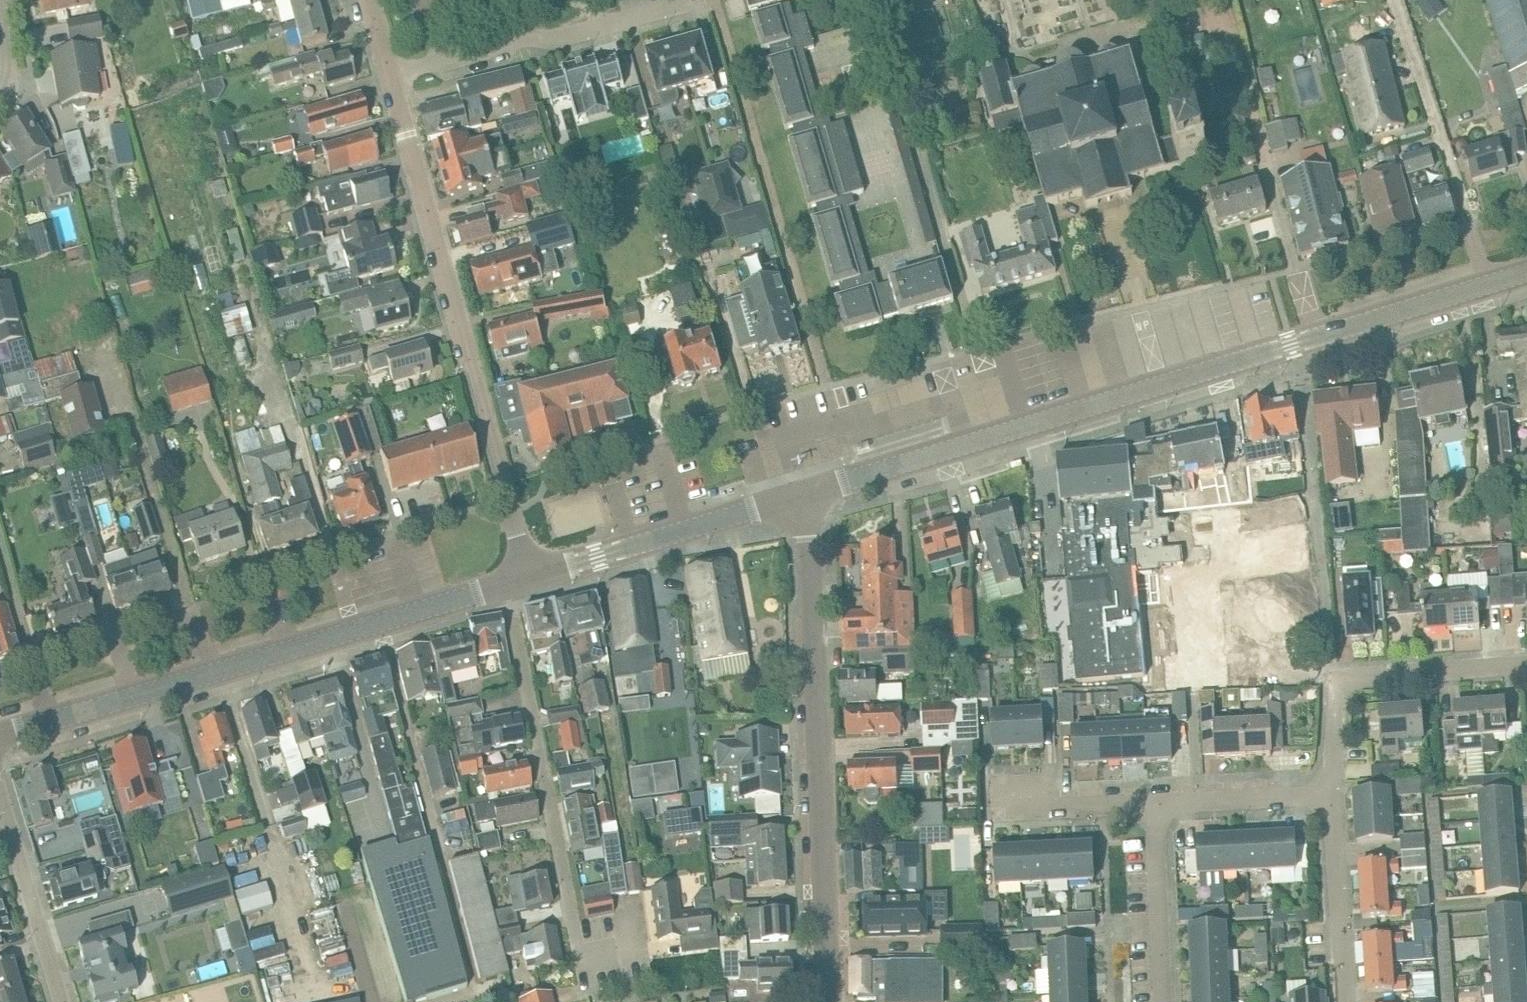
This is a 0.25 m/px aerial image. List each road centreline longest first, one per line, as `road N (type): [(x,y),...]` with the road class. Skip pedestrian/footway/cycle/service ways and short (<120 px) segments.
road 1 (tertiary): [(809,491),(1315,336)]
road 2 (unclassified): [(533,575),(390,72)]
road 3 (secondary): [(830,1001),(809,491)]
road 4 (residential): [(507,583),(582,958),(633,949),(627,905)]
road 5 (secondary): [(50,718),(507,583)]
road 6 (residential): [(1315,336),(1220,0)]
road 7 (residential): [(390,72),(694,0)]
road 8 (residential): [(1487,284),(1394,0)]
road 9 (residential): [(1333,796),(1344,681),(1526,662)]
road 10 (secondary): [(533,575),(809,491)]
road 11 (residential): [(63,1001),(0,792)]
road 12 (residential): [(1348,1001),(1333,796)]
road 13 (residential): [(1164,1001),(1154,803)]
road 14 (residential): [(50,718),(0,545)]
road 15 (tertiary): [(1315,336),(1487,284)]
road 16 (residential): [(1154,803),(1333,796)]
road 17 (residential): [(1021,794),(1061,807),(1154,803)]

